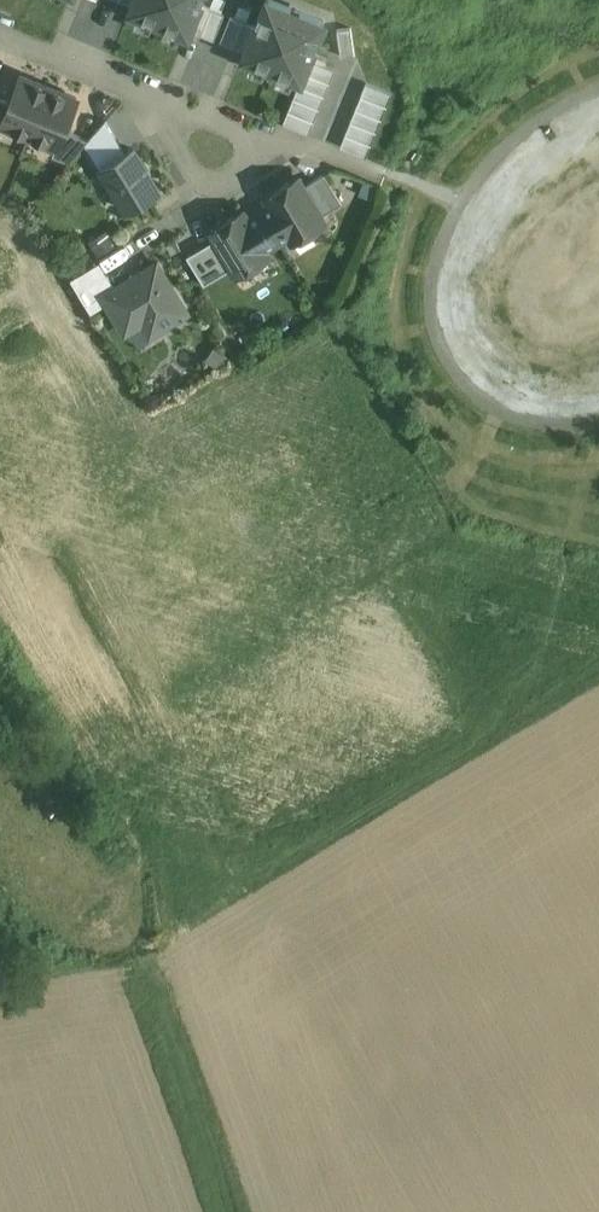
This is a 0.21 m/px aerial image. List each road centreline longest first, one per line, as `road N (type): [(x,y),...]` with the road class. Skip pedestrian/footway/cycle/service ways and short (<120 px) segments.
road 1 (track): [(435,272),(445,229),(485,168),(561,104),(598,86)]
road 2 (residential): [(135,84),(211,198),(296,144)]
road 3 (track): [(598,422),(529,420),(498,410),(467,387),(436,322)]
road 4 (residential): [(135,84),(296,144)]
road 5 (residential): [(0,34),(135,84)]

